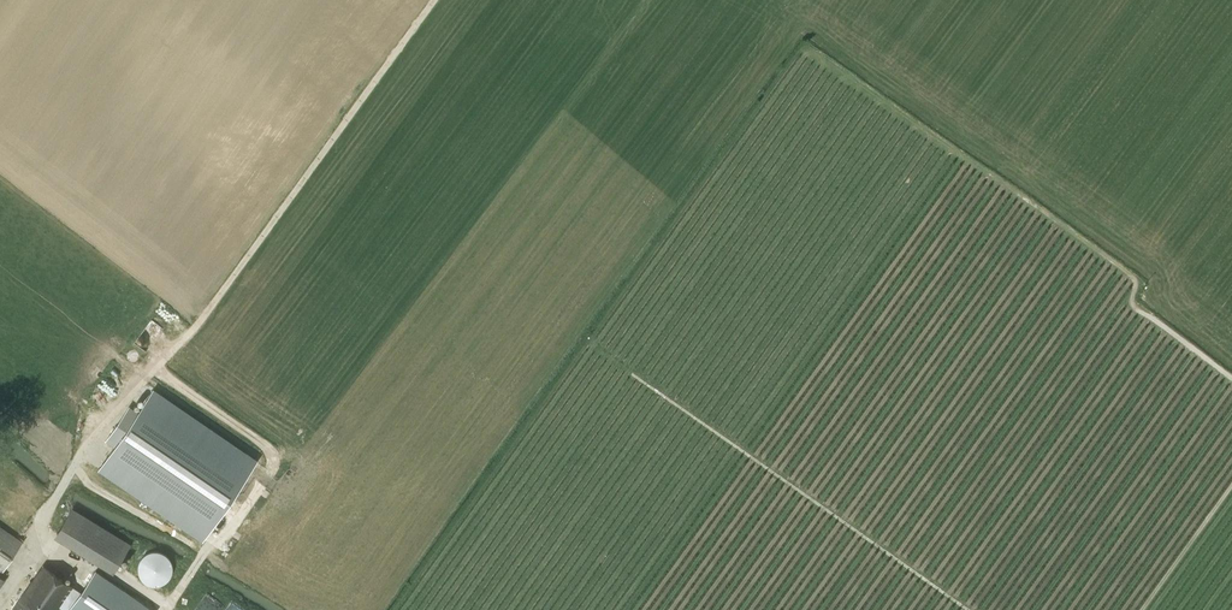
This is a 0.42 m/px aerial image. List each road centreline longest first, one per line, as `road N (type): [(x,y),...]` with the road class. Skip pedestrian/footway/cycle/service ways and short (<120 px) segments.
road 1 (track): [(438,0),(192,331),(93,436),(60,490)]
road 2 (track): [(635,376),(968,609)]
road 3 (track): [(1142,609),(1231,486)]

